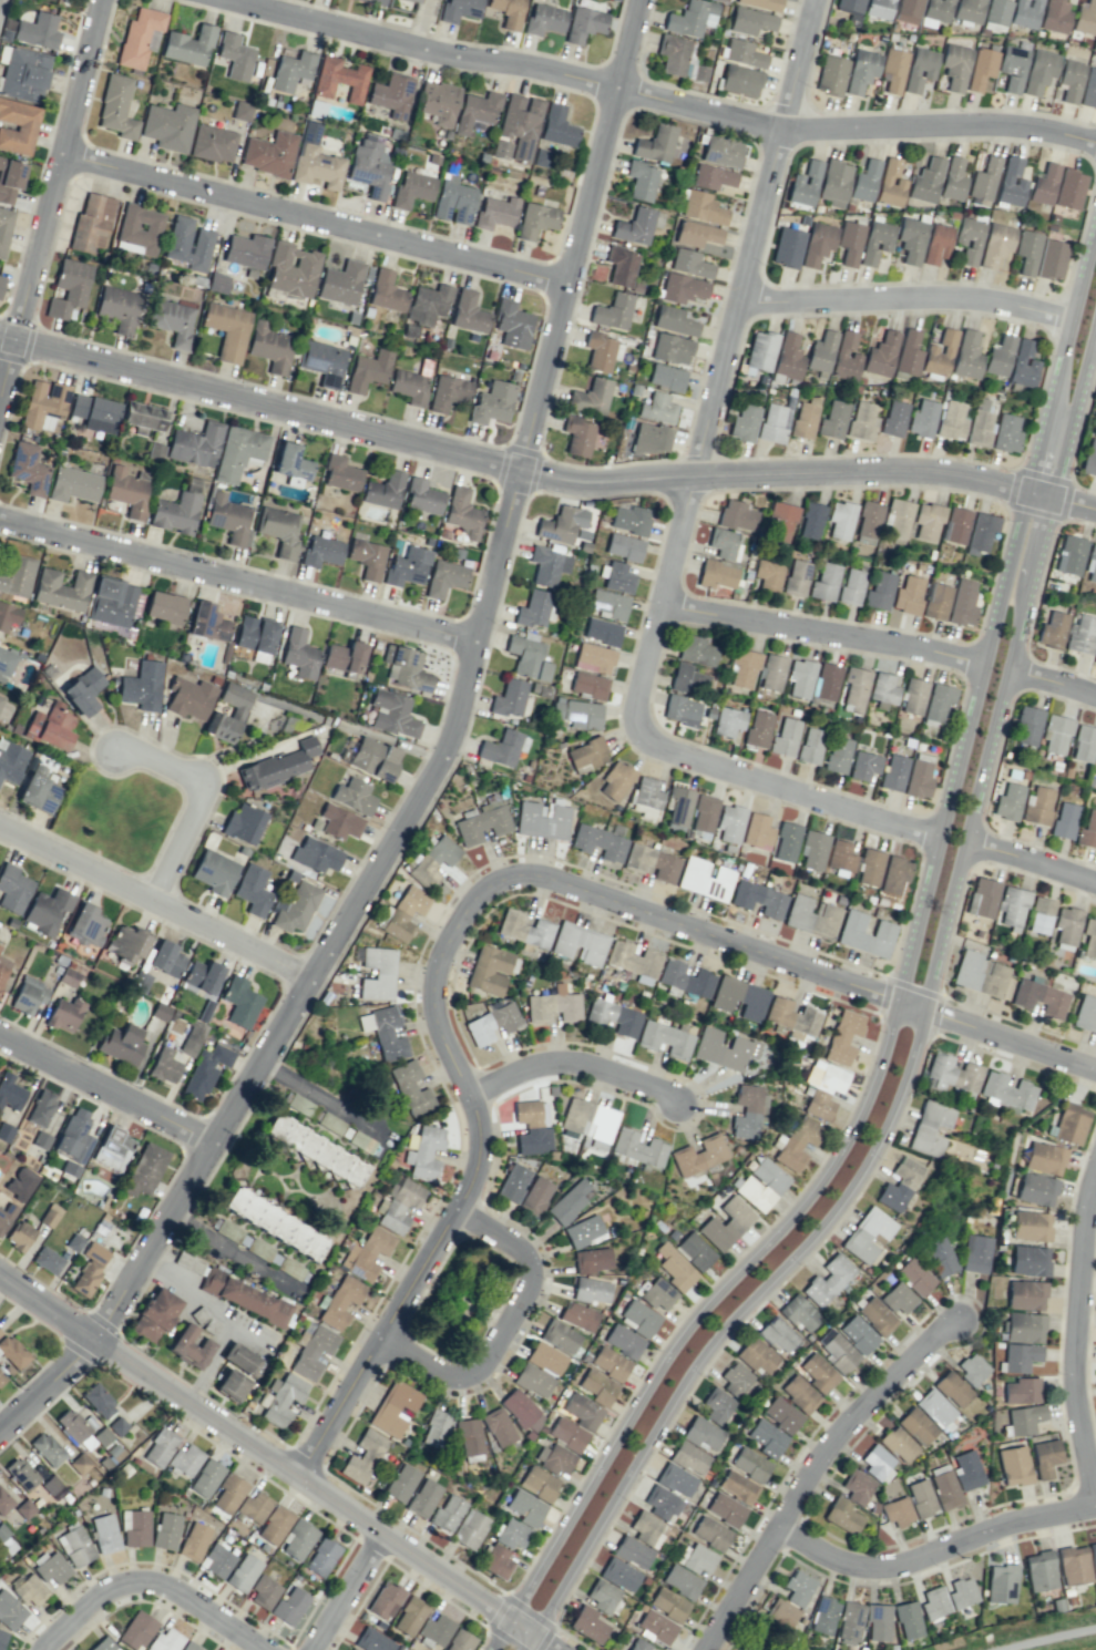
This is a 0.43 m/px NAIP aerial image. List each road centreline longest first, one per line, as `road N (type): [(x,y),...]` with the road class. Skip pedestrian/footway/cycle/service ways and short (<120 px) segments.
road 1 (tertiary): [(0,1426),(91,1339),(437,768),(640,0)]
road 2 (residential): [(936,839),(649,745),(633,717),(814,0)]
road 3 (tertiary): [(1025,491),(902,471),(584,483),(14,339)]
road 4 (tertiary): [(1095,141),(1035,126),(780,122),(235,0)]
road 5 (secondary): [(892,1006),(860,1105),(807,1193),(684,1330),(484,1649)]
road 6 (secondary): [(529,1649),(644,1441),(713,1339),(849,1192),(892,1110),(920,1008)]
road 7 (secondary): [(920,1008),(1095,329)]
road 8 (residential): [(471,1089),(439,1025),(432,985),(465,913),(509,874),(534,873),(892,1006)]
road 9 (secondary): [(1025,491),(892,1006)]
road 10 (residential): [(564,286),(62,158)]
road 11 (residential): [(474,642),(0,518)]
road 12 (residential): [(297,1477),(475,1172),(479,1119),(471,1089)]
road 13 (residential): [(702,1649),(836,1436),(960,1319)]
road 14 (residential): [(0,396),(103,0)]
road 15 (residential): [(297,1477),(0,1277)]
road 16 (residential): [(311,982),(0,827)]
road 17 (residential): [(776,1527),(833,1558),(892,1566),(989,1530),(1095,1509)]
road 18 (residential): [(1095,1509),(1078,1394),(1082,1275),(1095,1176)]
road 19 (residential): [(1067,320),(971,303),(737,301)]
road 20 (residential): [(979,662),(660,604)]
road 21 (residential): [(378,1340),(443,1375),(482,1366),(529,1281),(527,1260),(457,1209)]
road 22 (residential): [(552,1649),(297,1477)]
road 23 (secondary): [(1095,217),(1025,491)]
road 24 (residential): [(266,1649),(192,1599),(147,1585),(110,1588),(45,1649)]
road 25 (residential): [(214,1142),(0,1036)]
road 26 (residential): [(152,901),(206,782),(116,746)]
road 27 (residential): [(471,1089),(525,1066),(565,1060),(666,1093),(679,1107)]
road 28 (residential): [(892,1006),(920,1008),(1095,1071)]
road 29 (residential): [(961,841),(1095,883)]
road 30 (residential): [(309,1649),(380,1534)]

